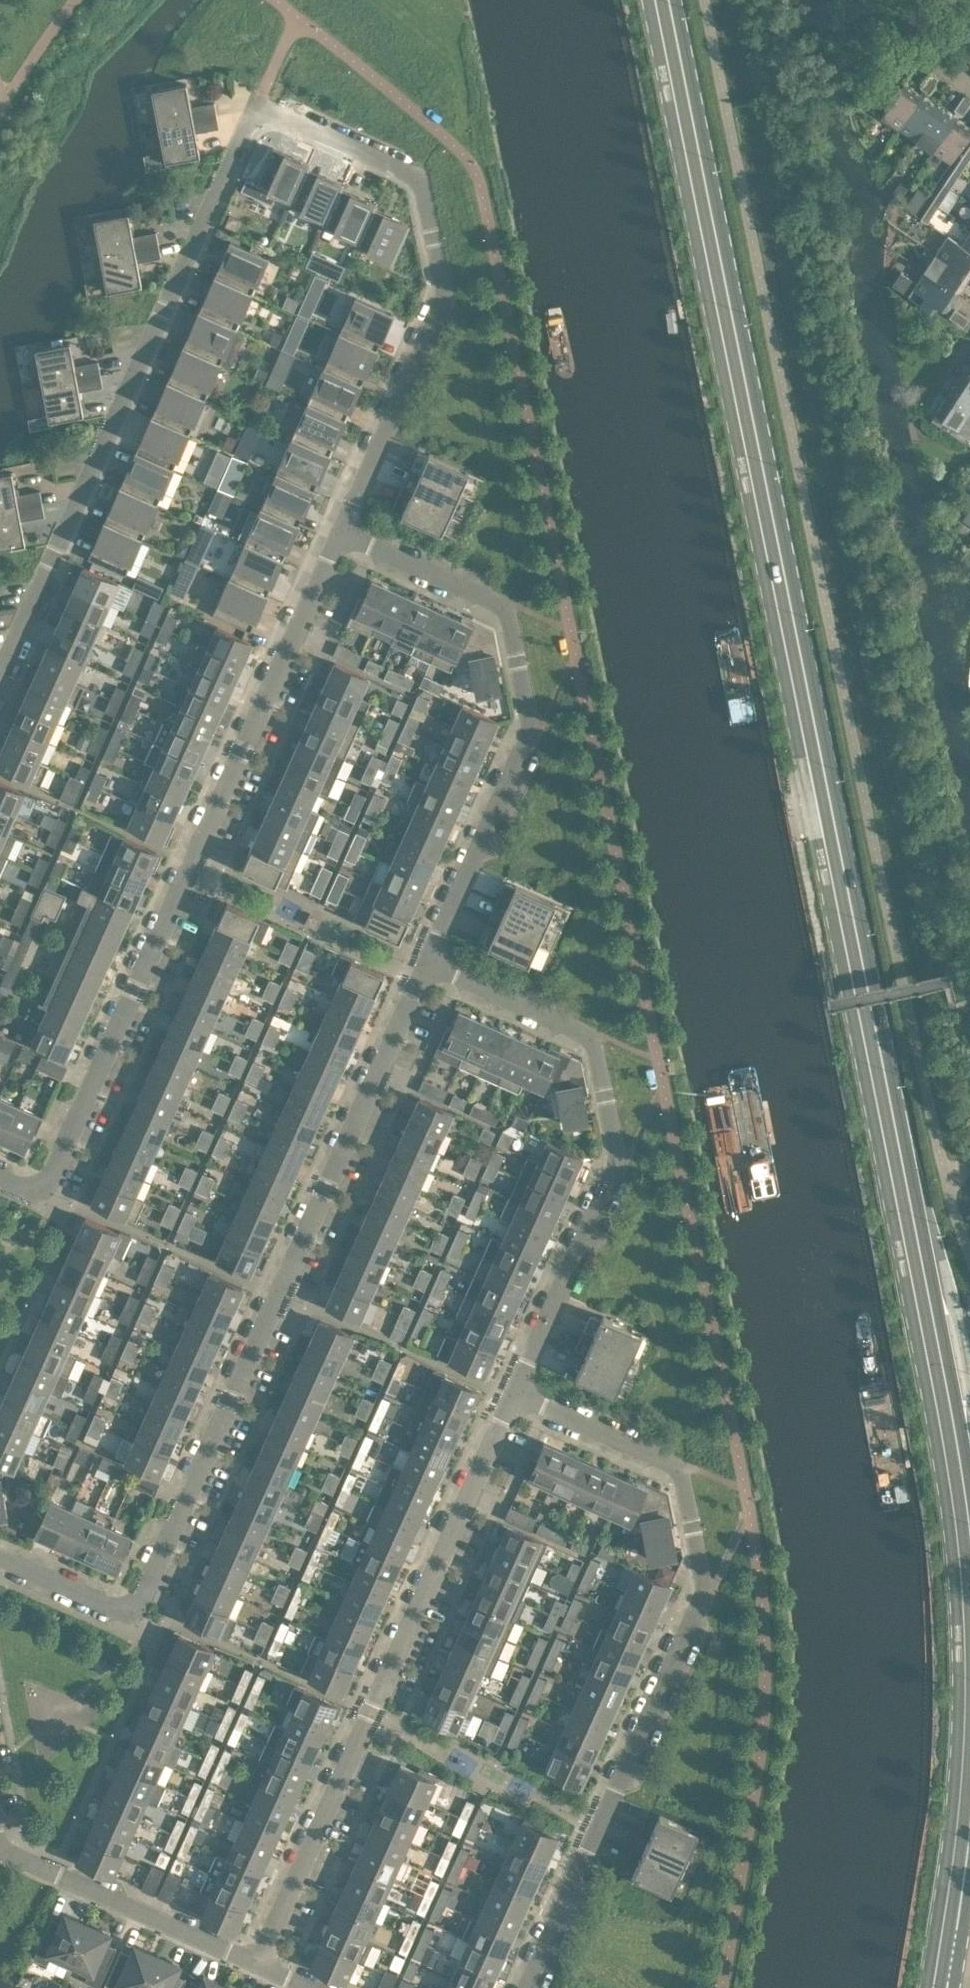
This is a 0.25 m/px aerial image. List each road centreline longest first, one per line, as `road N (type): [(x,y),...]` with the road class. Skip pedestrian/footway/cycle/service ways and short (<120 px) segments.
road 1 (secondary): [(969,1516),(668,0)]
road 2 (residential): [(0,1558),(134,1615),(423,964)]
road 3 (residential): [(0,1176),(46,1196),(337,530)]
road 4 (residential): [(530,1987),(706,1595),(680,1468),(520,1396)]
road 5 (residential): [(0,684),(263,101)]
road 6 (residential): [(262,1969),(520,1396)]
road 7 (residential): [(423,964),(530,744),(500,601),(337,530)]
road 8 (residential): [(520,1396),(614,1167),(585,1036),(423,964)]
road 9 (residential): [(337,530),(443,296),(416,172),(263,101)]
road 10 (residential): [(262,1969),(0,1845)]
road 11 (secondary): [(949,1987),(969,1825)]

